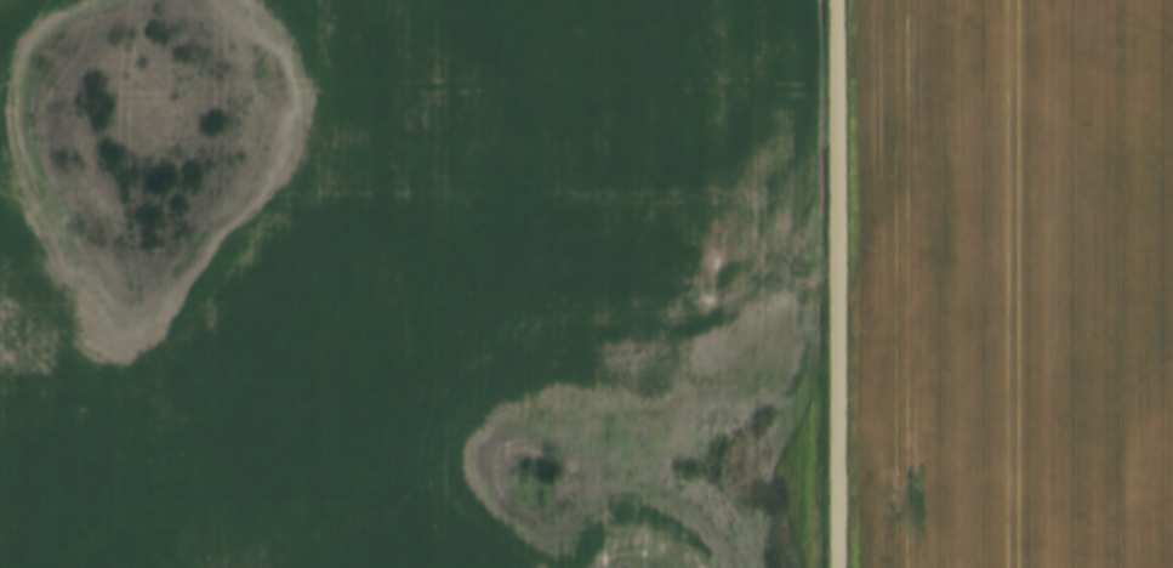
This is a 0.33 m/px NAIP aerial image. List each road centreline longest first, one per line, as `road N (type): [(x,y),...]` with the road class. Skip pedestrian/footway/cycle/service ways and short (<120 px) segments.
road 1 (track): [(837,567),(836,0)]

